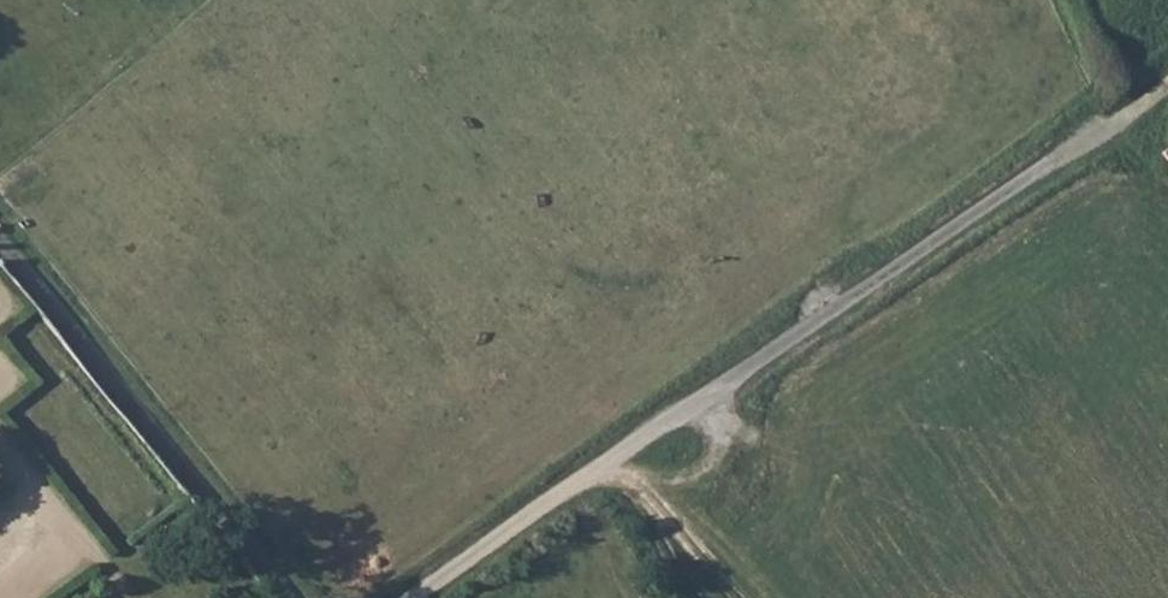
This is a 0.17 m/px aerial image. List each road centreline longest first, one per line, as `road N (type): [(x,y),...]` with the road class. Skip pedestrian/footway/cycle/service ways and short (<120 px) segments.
road 1 (unclassified): [(1110,123),(409,597)]
road 2 (track): [(293,597),(0,239)]
road 3 (track): [(0,455),(56,525),(0,567)]
road 4 (track): [(600,469),(687,597)]

